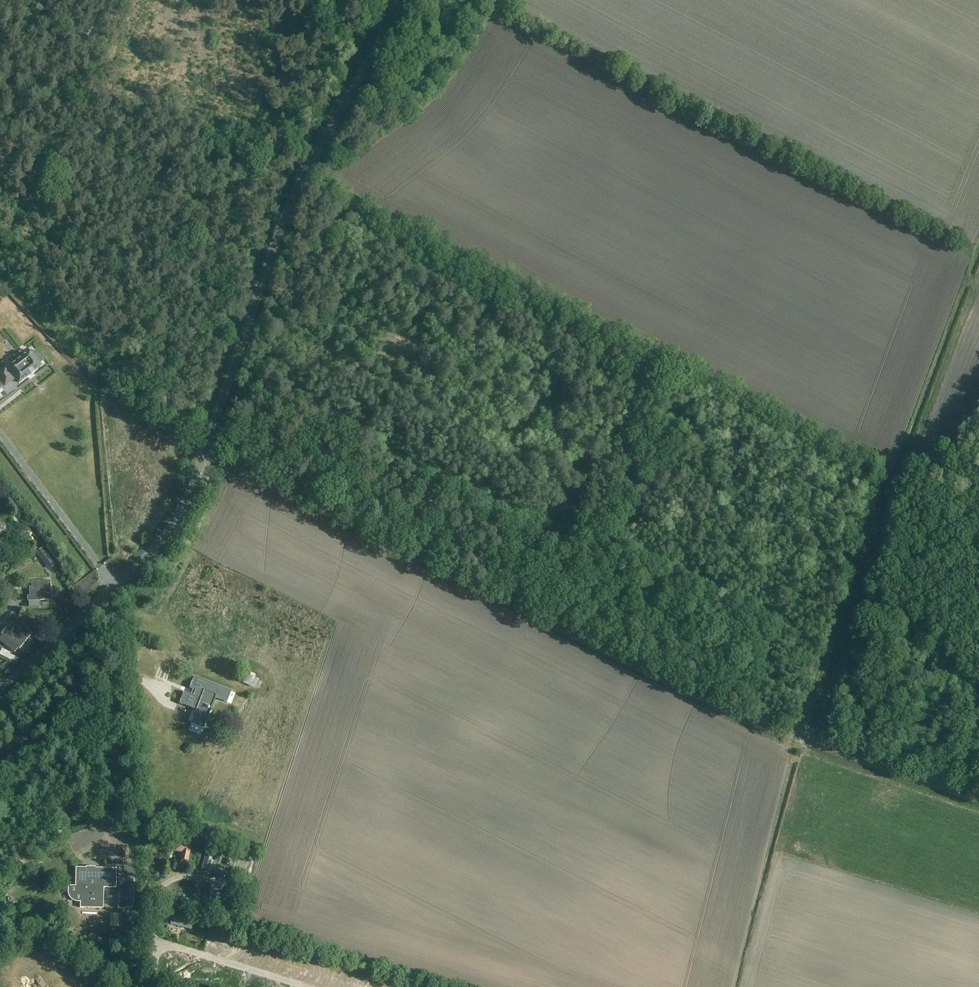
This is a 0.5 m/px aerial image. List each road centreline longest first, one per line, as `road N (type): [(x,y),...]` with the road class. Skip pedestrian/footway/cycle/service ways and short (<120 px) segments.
road 1 (tertiary): [(0,688),(139,565),(176,519),(291,204),(402,0)]
road 2 (track): [(0,463),(104,596)]
road 3 (track): [(148,986),(157,893),(184,876),(226,885)]
road 4 (track): [(156,945),(307,986)]

